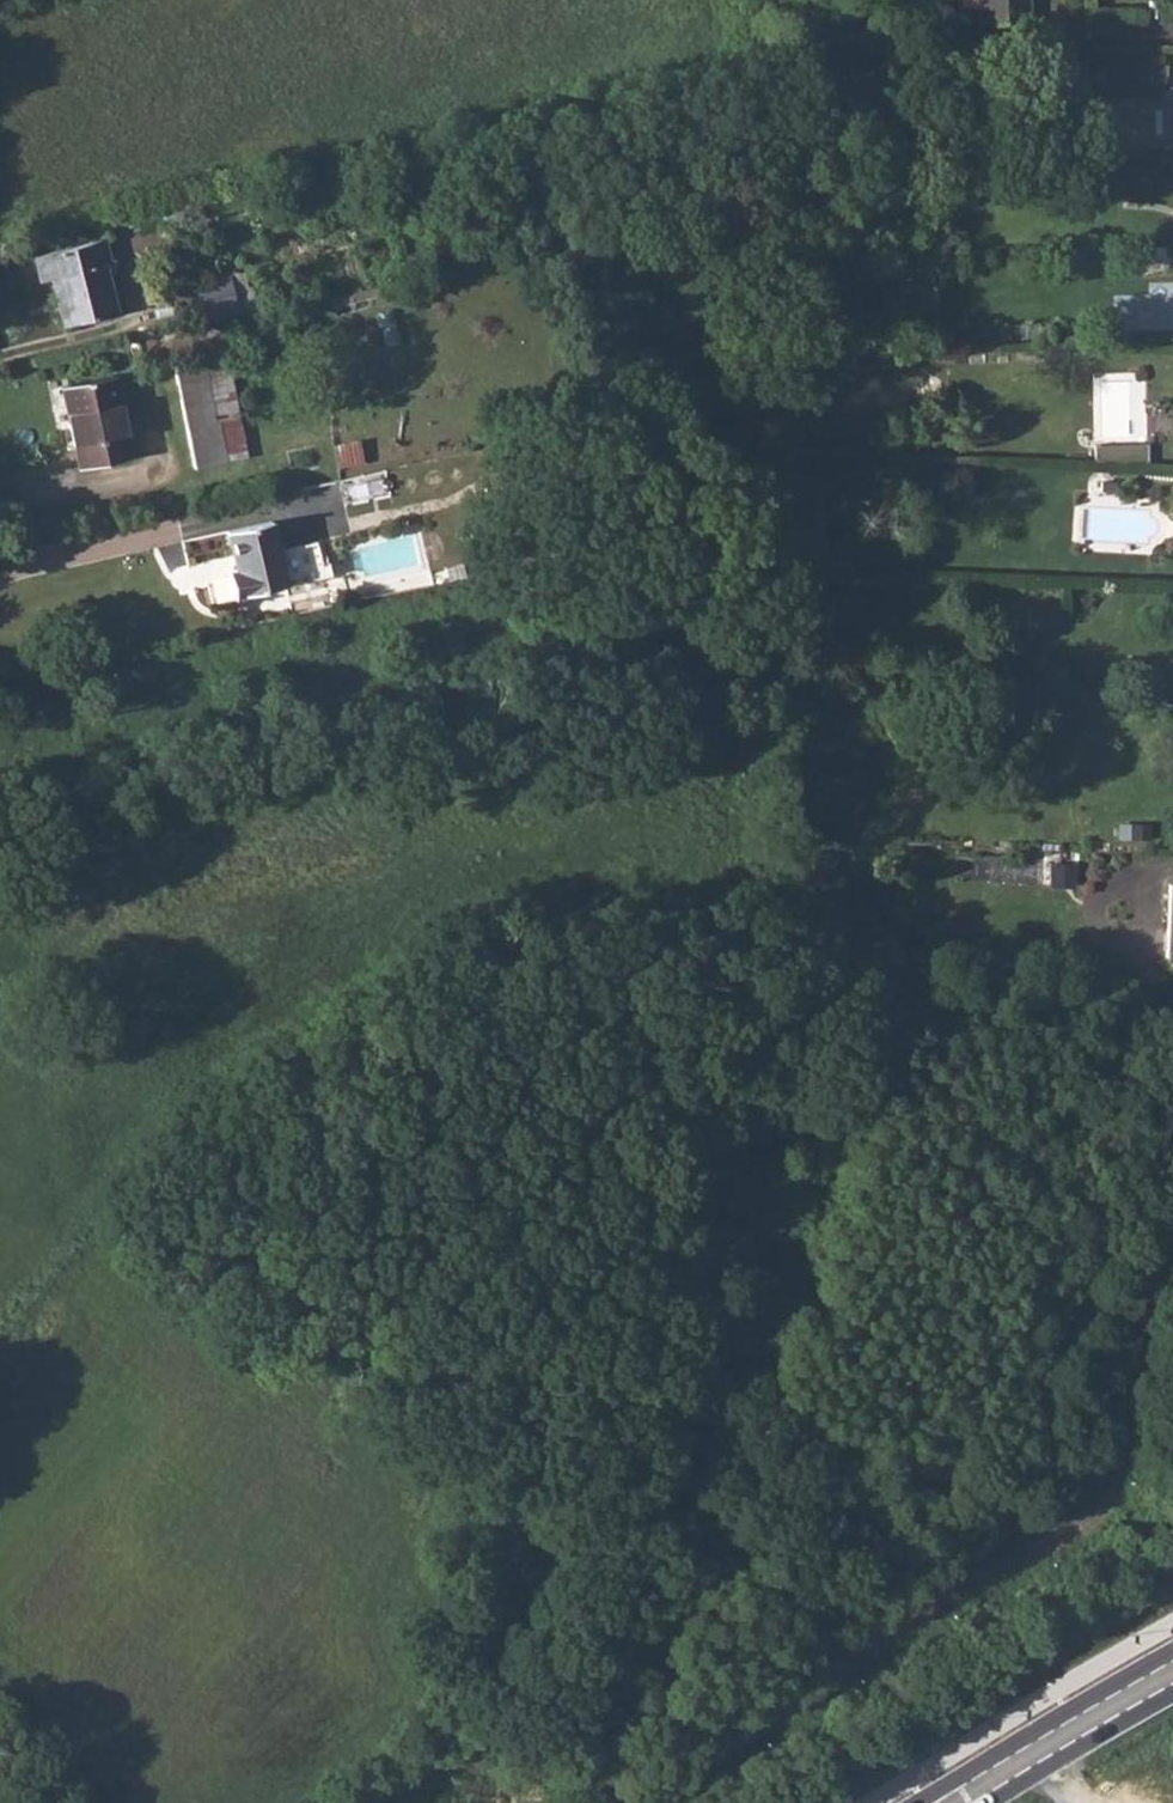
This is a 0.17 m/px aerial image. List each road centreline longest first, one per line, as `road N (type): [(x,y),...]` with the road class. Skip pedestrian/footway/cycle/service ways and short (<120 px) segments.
road 1 (secondary): [(1172,1652),(917,1802)]
road 2 (secondary): [(975,1802),(1172,1679)]

